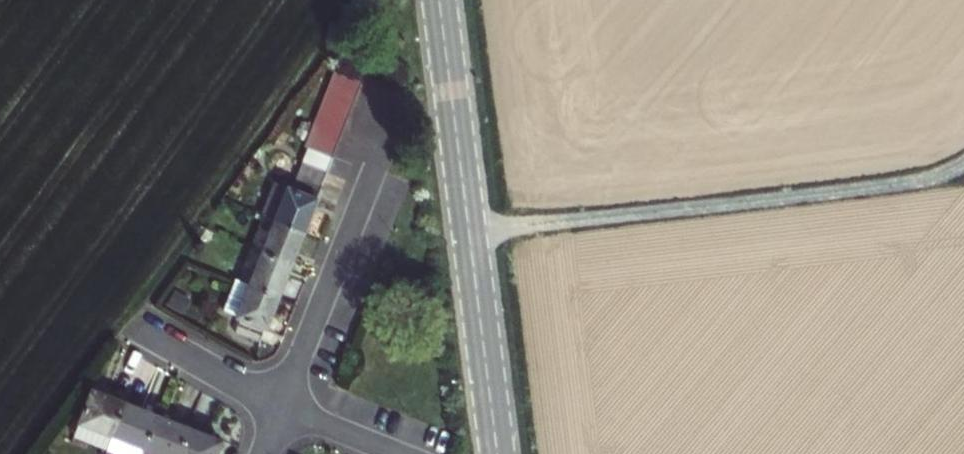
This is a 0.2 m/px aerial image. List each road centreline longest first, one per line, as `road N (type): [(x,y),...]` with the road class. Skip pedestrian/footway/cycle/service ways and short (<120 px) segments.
road 1 (track): [(469,232),(947,178),(963,158)]
road 2 (tertiary): [(497,453),(439,0)]
road 3 (residential): [(281,407),(393,115)]
road 4 (residential): [(138,324),(281,407)]
road 5 (residential): [(281,407),(400,453)]

